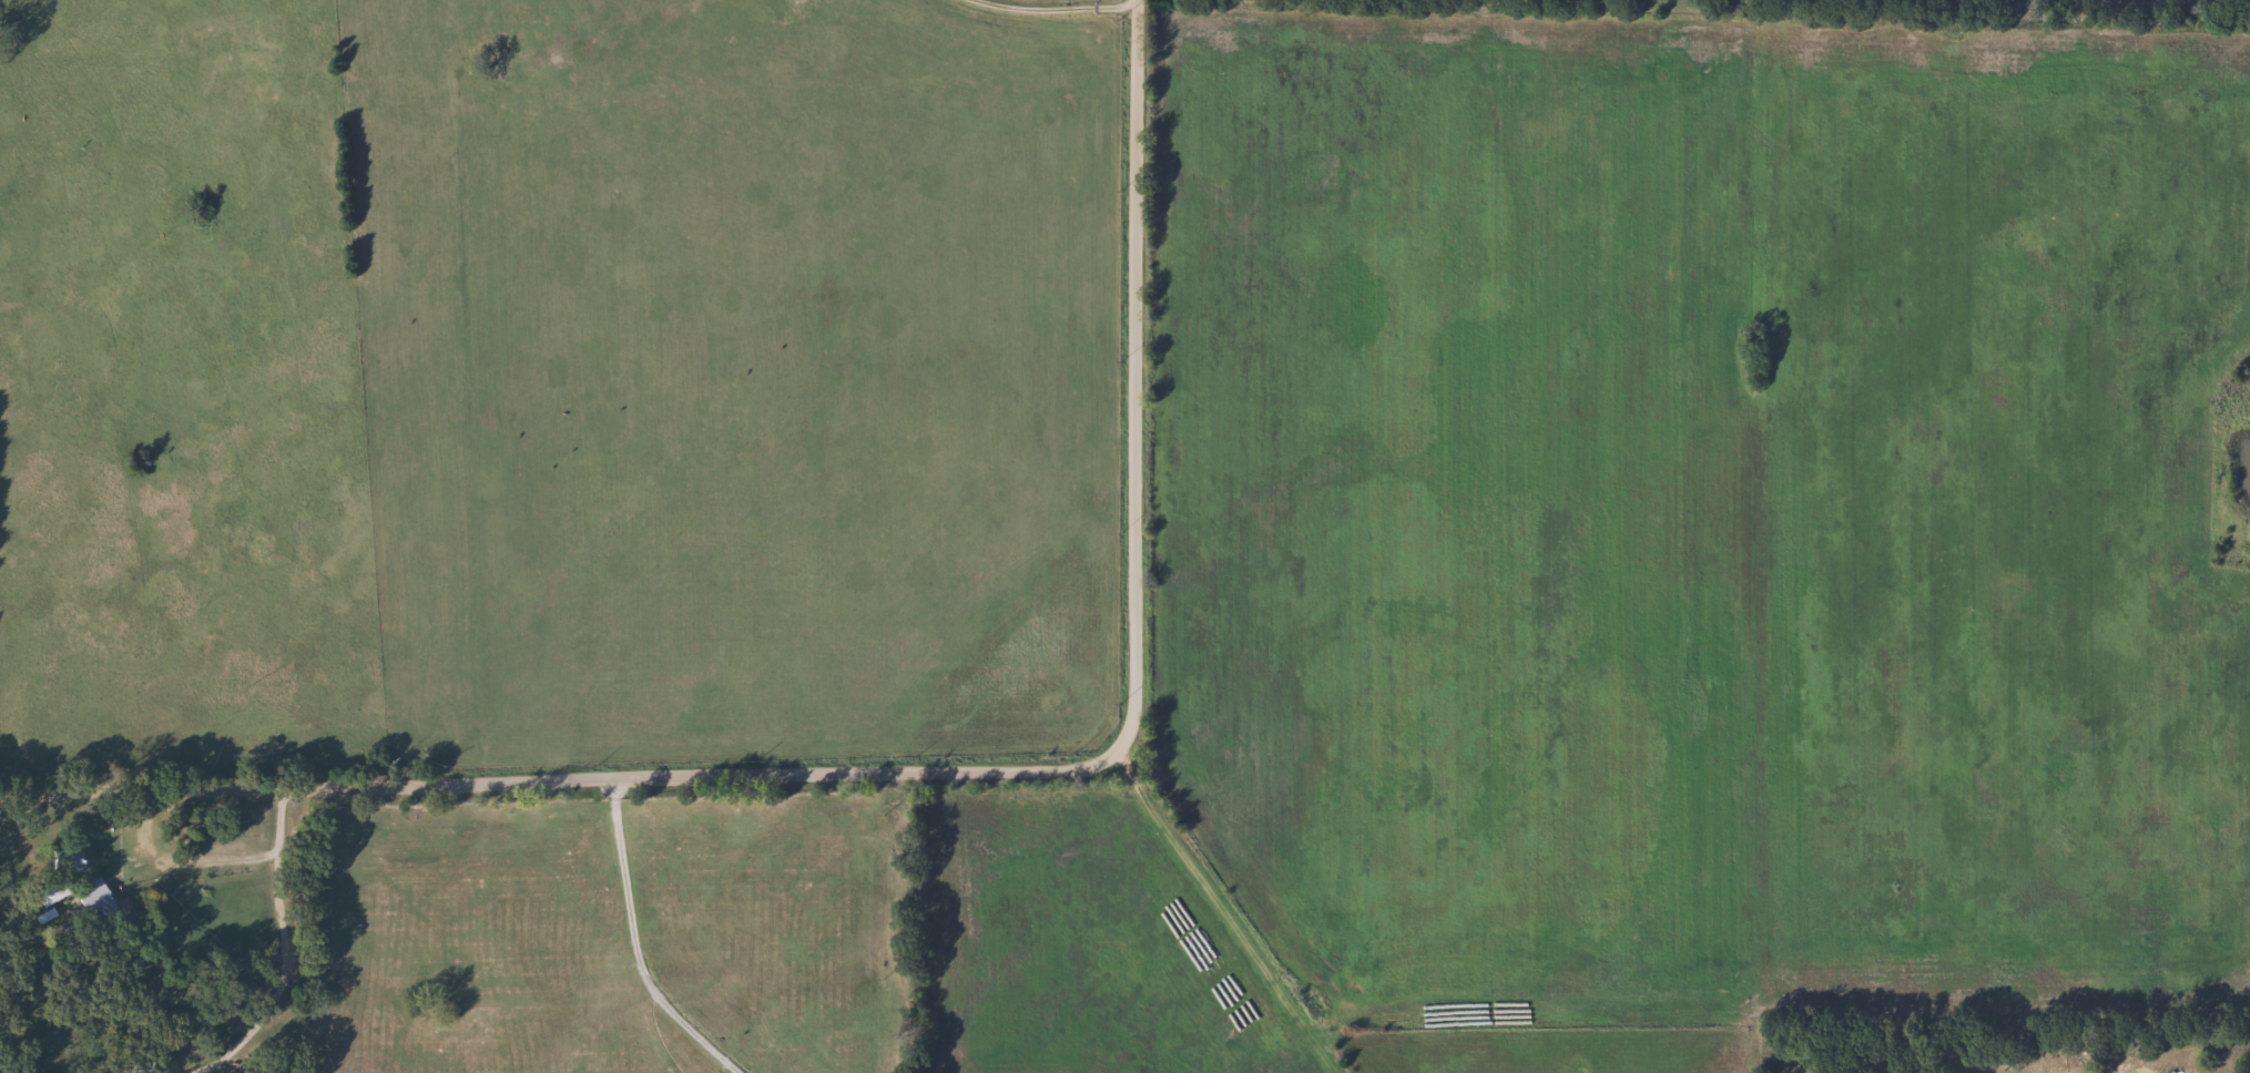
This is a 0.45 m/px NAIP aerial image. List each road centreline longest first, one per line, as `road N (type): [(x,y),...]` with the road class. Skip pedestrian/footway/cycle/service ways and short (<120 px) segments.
road 1 (residential): [(1140,0),(1138,733),(1118,764),(0,797)]
road 2 (residential): [(1378,1072),(1165,842),(1124,758)]
road 3 (residential): [(976,0),(1047,13),(1140,2)]

